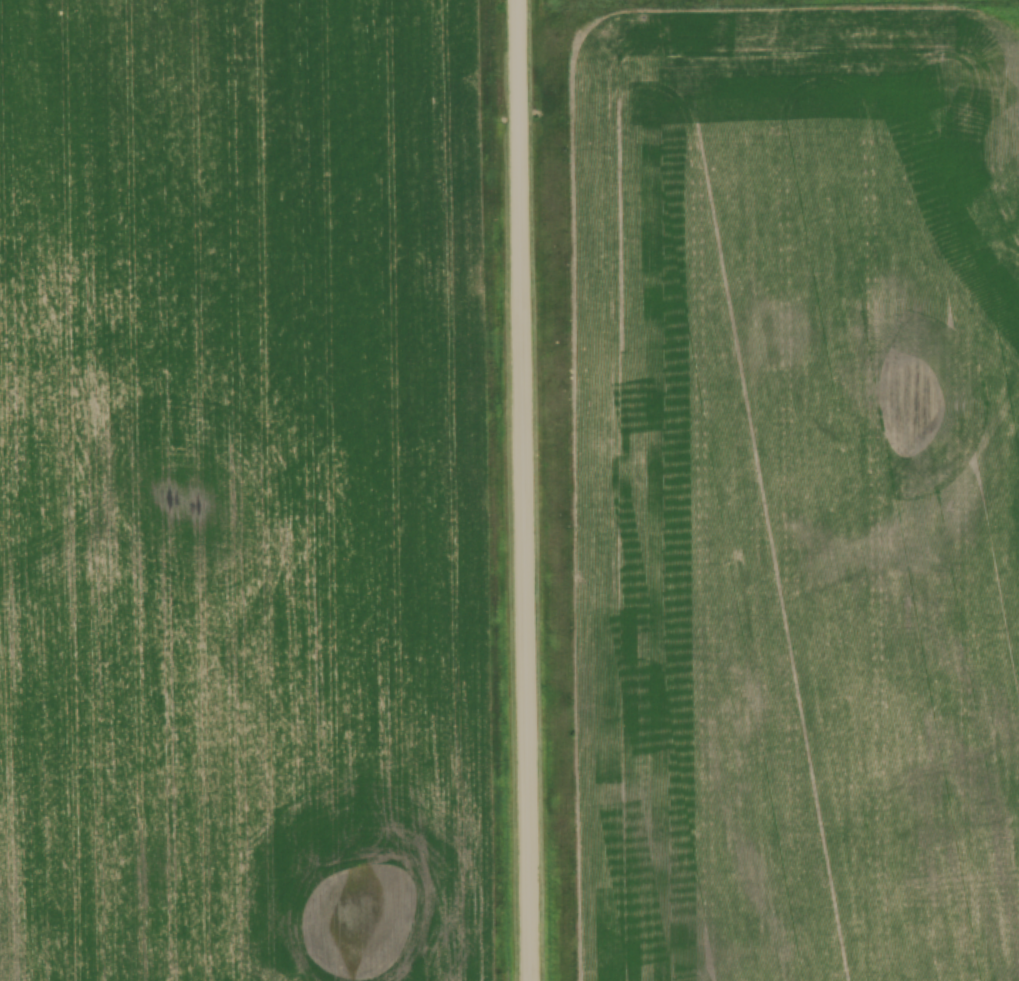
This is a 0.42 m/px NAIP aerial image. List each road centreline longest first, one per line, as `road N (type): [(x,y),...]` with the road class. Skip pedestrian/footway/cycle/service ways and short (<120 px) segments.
road 1 (tertiary): [(531,980),(517,0)]

